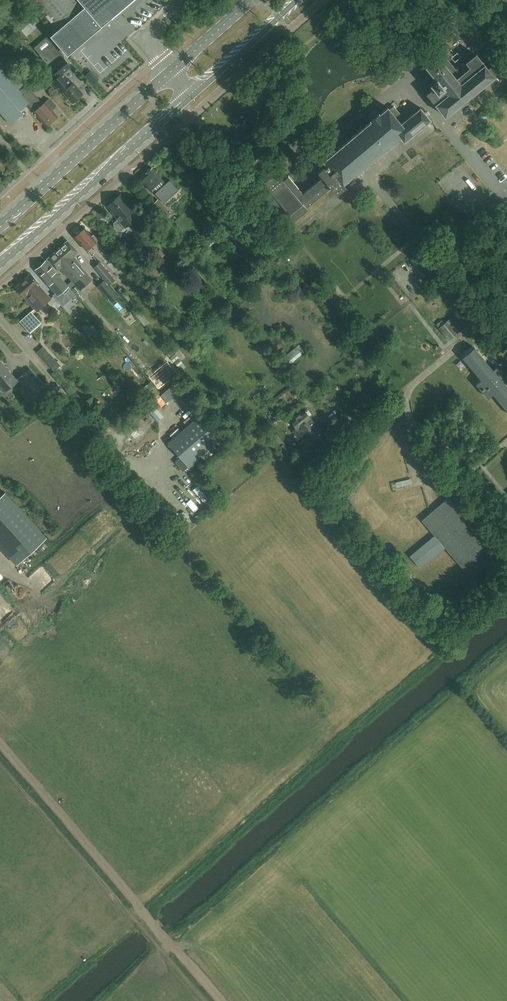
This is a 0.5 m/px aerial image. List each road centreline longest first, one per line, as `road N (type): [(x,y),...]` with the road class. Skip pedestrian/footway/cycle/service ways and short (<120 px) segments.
road 1 (primary): [(0,263),(191,96)]
road 2 (primary): [(170,72),(0,225)]
road 3 (primary): [(191,96),(297,0)]

